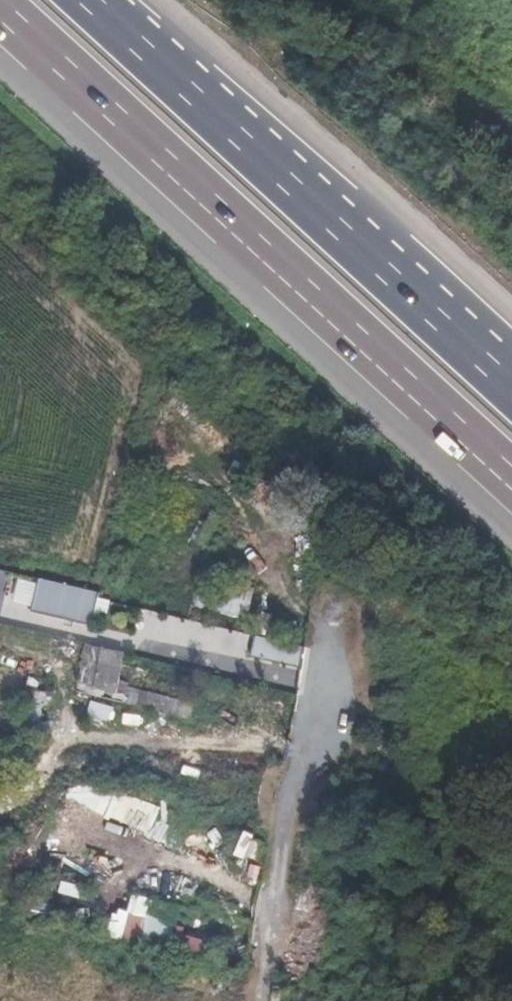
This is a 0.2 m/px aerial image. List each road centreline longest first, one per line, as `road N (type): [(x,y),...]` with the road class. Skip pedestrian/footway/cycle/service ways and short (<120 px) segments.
road 1 (motorway): [(0,11),(511,481)]
road 2 (motorway): [(511,375),(100,0)]
road 3 (track): [(267,1000),(309,741)]

